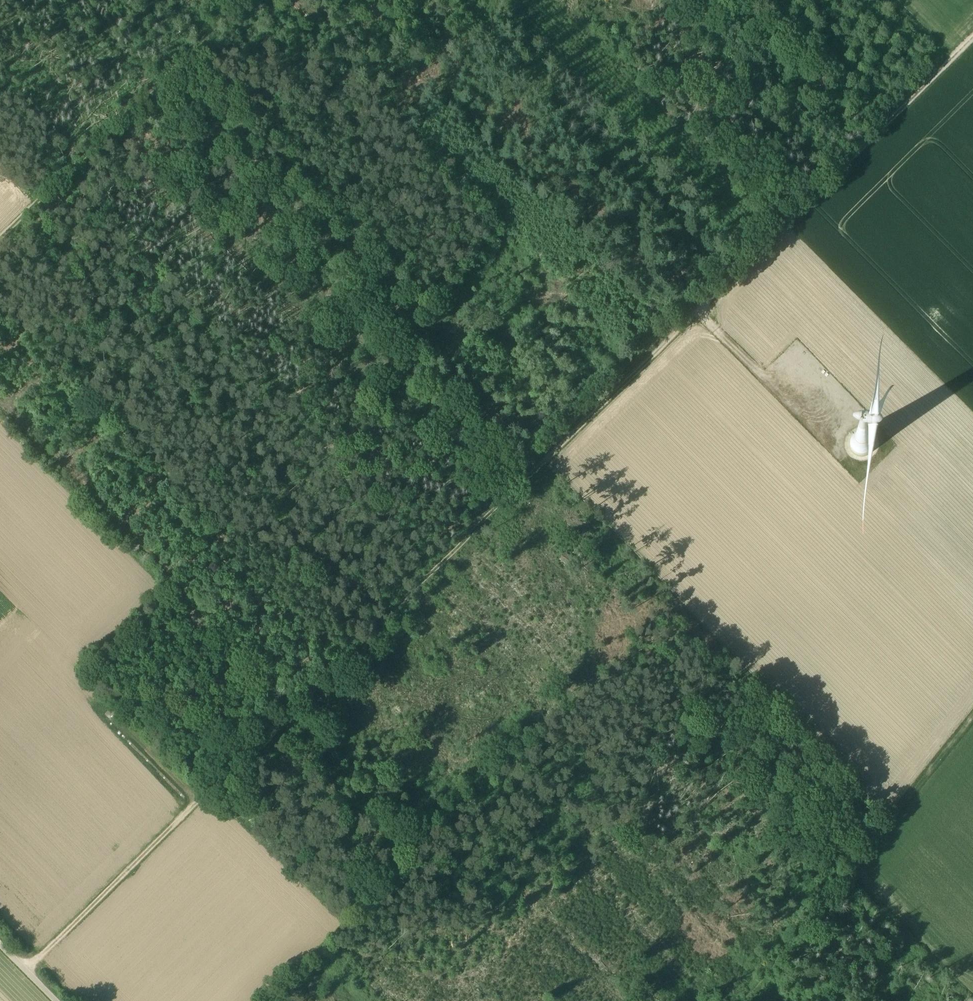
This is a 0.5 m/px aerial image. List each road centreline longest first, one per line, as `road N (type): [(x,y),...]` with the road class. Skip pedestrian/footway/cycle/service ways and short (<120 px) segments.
road 1 (track): [(28,972),(972,36)]
road 2 (track): [(744,1000),(972,716)]
road 3 (track): [(0,240),(240,0)]

